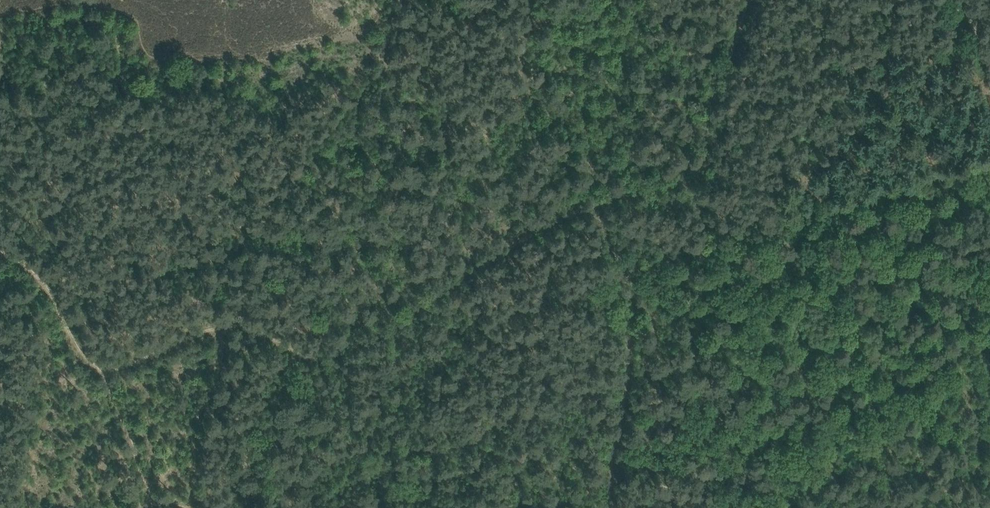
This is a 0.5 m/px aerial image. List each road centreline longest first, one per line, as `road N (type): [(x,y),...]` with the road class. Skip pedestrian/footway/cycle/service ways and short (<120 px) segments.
road 1 (track): [(223,327),(336,352),(557,219),(696,166),(713,76),(743,0)]
road 2 (track): [(613,507),(632,277),(591,206)]
road 3 (track): [(191,501),(196,411),(223,327)]
road 4 (track): [(98,368),(83,361),(48,293),(0,254)]
road 5 (track): [(223,327),(98,368)]

